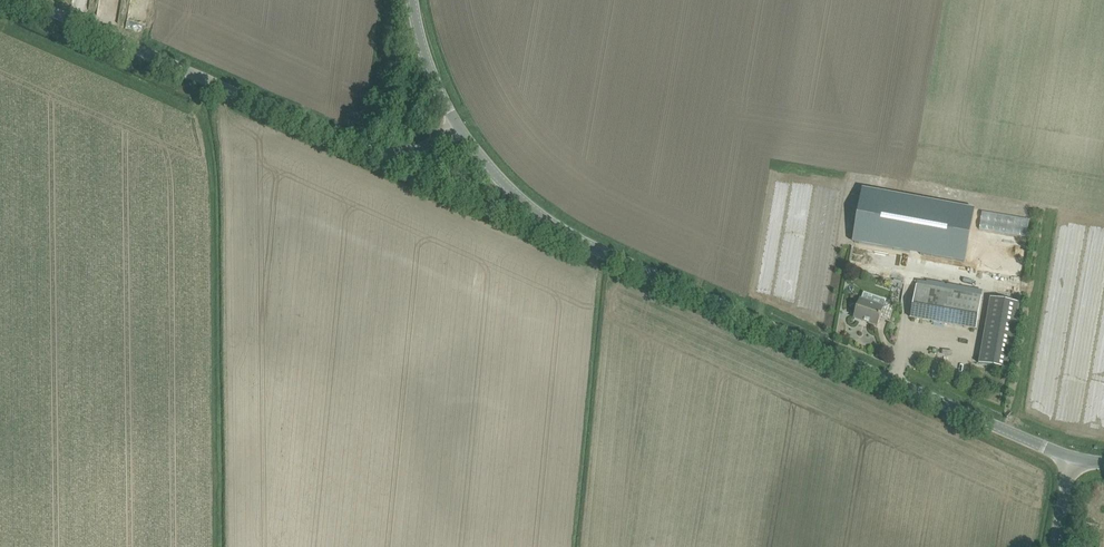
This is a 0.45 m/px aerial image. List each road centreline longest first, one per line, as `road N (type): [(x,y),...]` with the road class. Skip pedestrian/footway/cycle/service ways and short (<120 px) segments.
road 1 (unclassified): [(1073,458),(565,232),(505,185),(458,122)]
road 2 (unclassified): [(42,0),(390,160),(421,150),(458,122)]
road 3 (unclassified): [(458,122),(418,0)]

